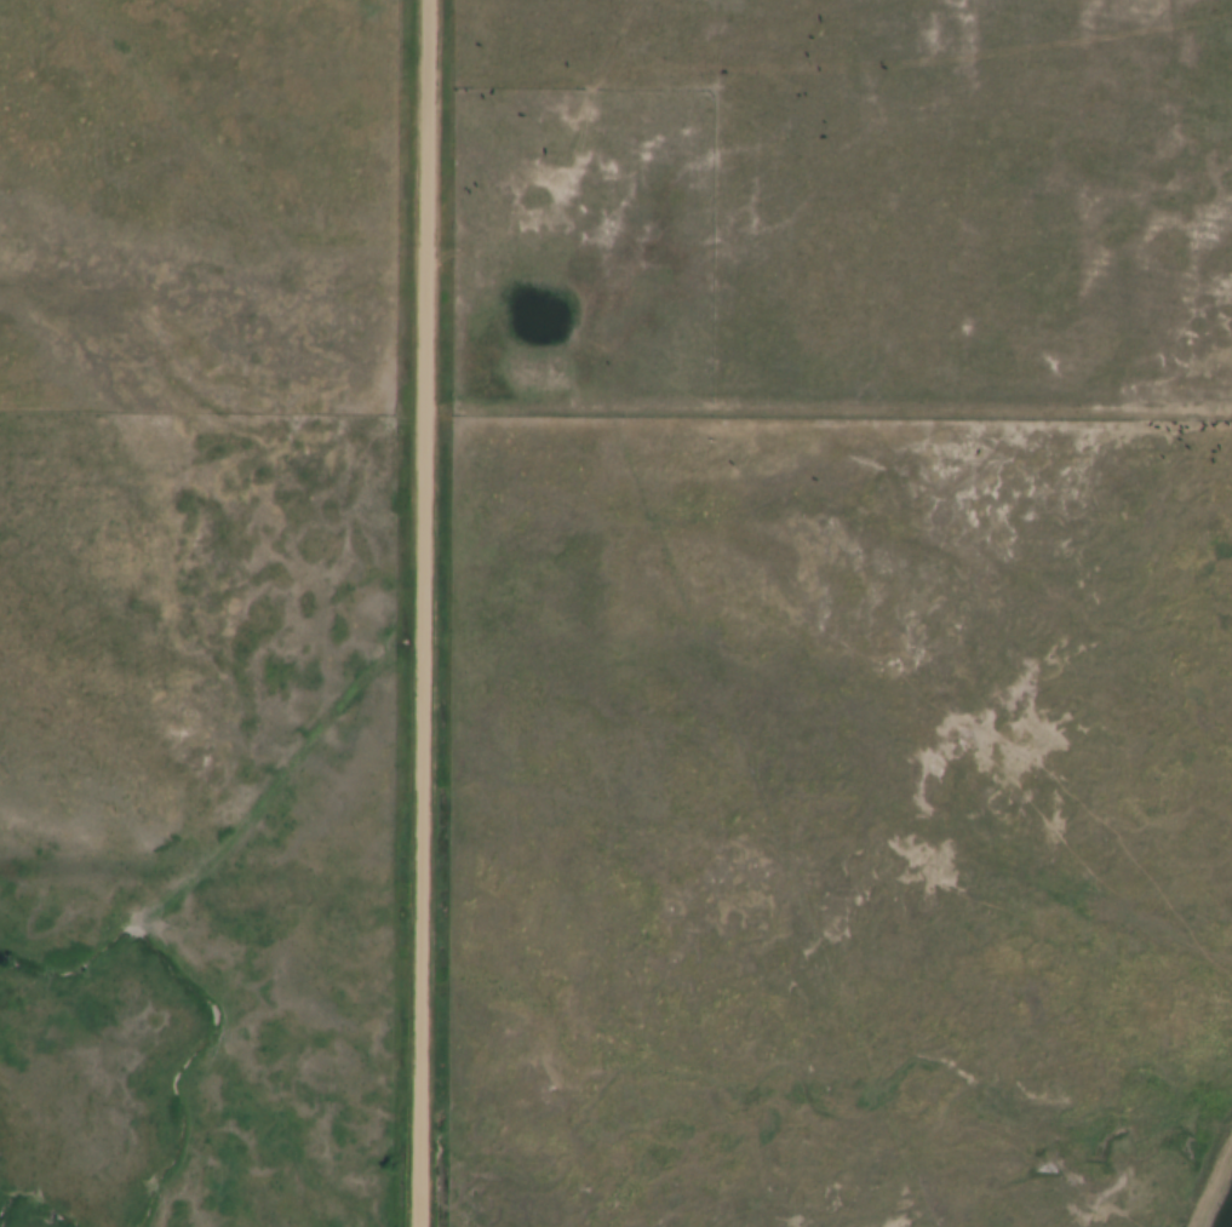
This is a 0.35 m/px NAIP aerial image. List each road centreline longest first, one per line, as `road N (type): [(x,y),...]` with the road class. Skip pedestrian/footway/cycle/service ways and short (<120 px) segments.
road 1 (residential): [(420,1226),(426,0)]

